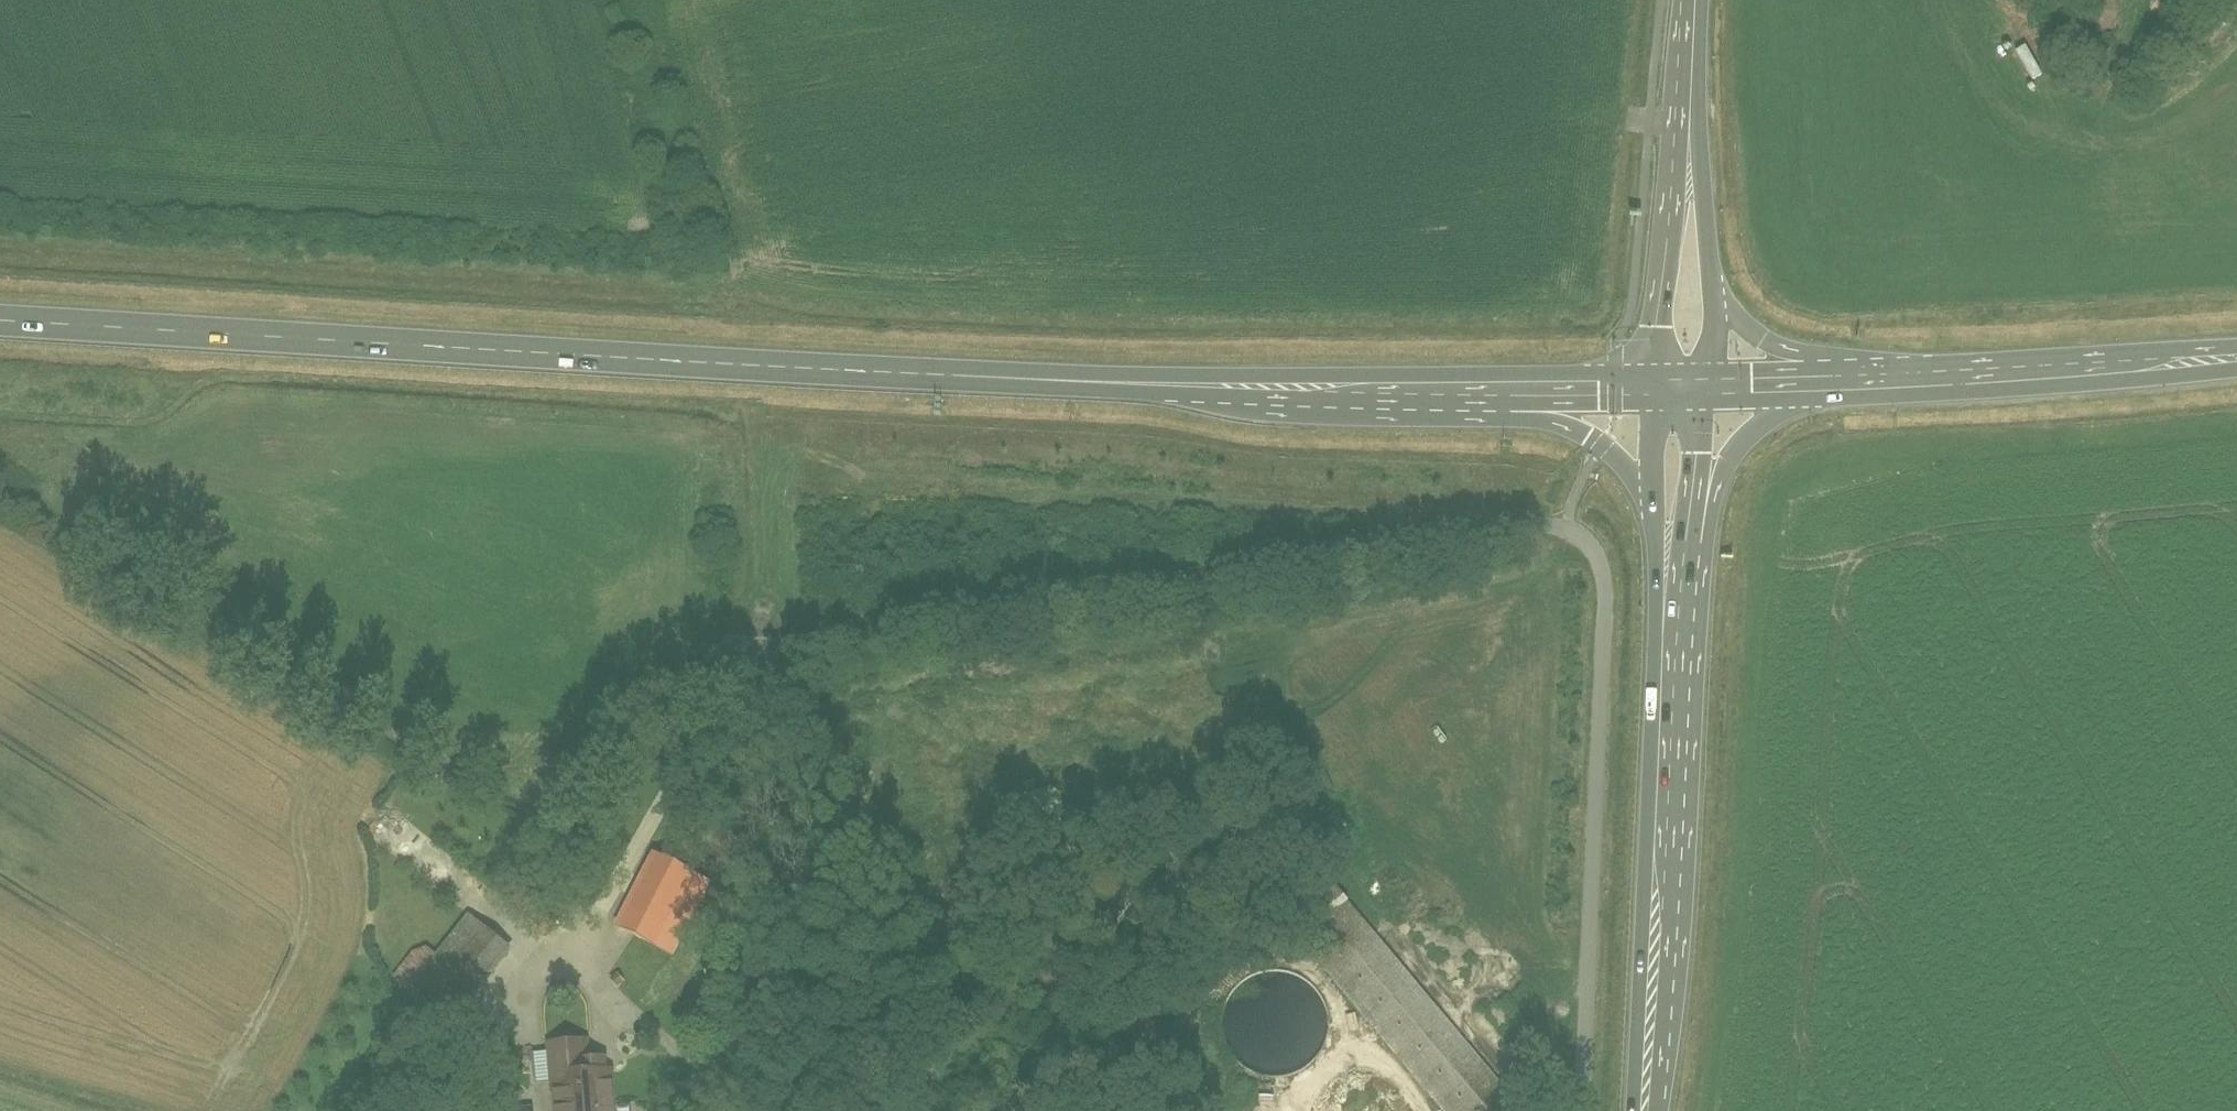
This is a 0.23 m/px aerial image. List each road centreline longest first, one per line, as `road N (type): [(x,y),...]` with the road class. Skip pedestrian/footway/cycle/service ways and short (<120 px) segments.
road 1 (primary): [(0,320),(962,375),(1477,391)]
road 2 (unclassified): [(1564,528),(1589,544),(1606,600),(1584,1110)]
road 3 (primary): [(1646,1110),(1678,687)]
road 4 (primary): [(1840,383),(2236,359)]
road 5 (secondary): [(1682,99),(1654,387)]
road 6 (primary): [(1688,565),(1730,460),(1768,418),(1840,383)]
road 7 (primary): [(1477,391),(1603,445),(1654,516)]
road 8 (secondary): [(1714,294),(1700,161),(1682,99)]
road 9 (primary): [(1688,565),(1701,387)]
road 10 (primary): [(1477,391),(1654,387)]
road 11 (primary): [(1654,516),(1678,687)]
road 12 (secondary): [(1840,383),(1747,330),(1714,294)]
road 13 (primary): [(1701,387),(1840,383)]
road 14 (primary): [(1654,387),(1654,516)]
road 15 (primary): [(1678,687),(1688,565)]

